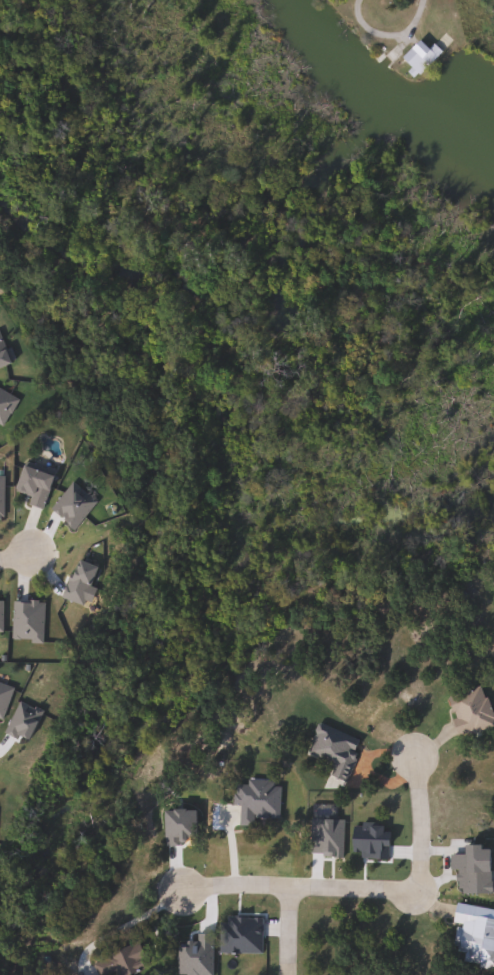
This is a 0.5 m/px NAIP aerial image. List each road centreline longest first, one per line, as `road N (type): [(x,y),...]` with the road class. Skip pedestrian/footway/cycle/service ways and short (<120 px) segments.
road 1 (residential): [(178,895),(215,885),(415,891)]
road 2 (residential): [(415,891),(420,820),(412,754)]

